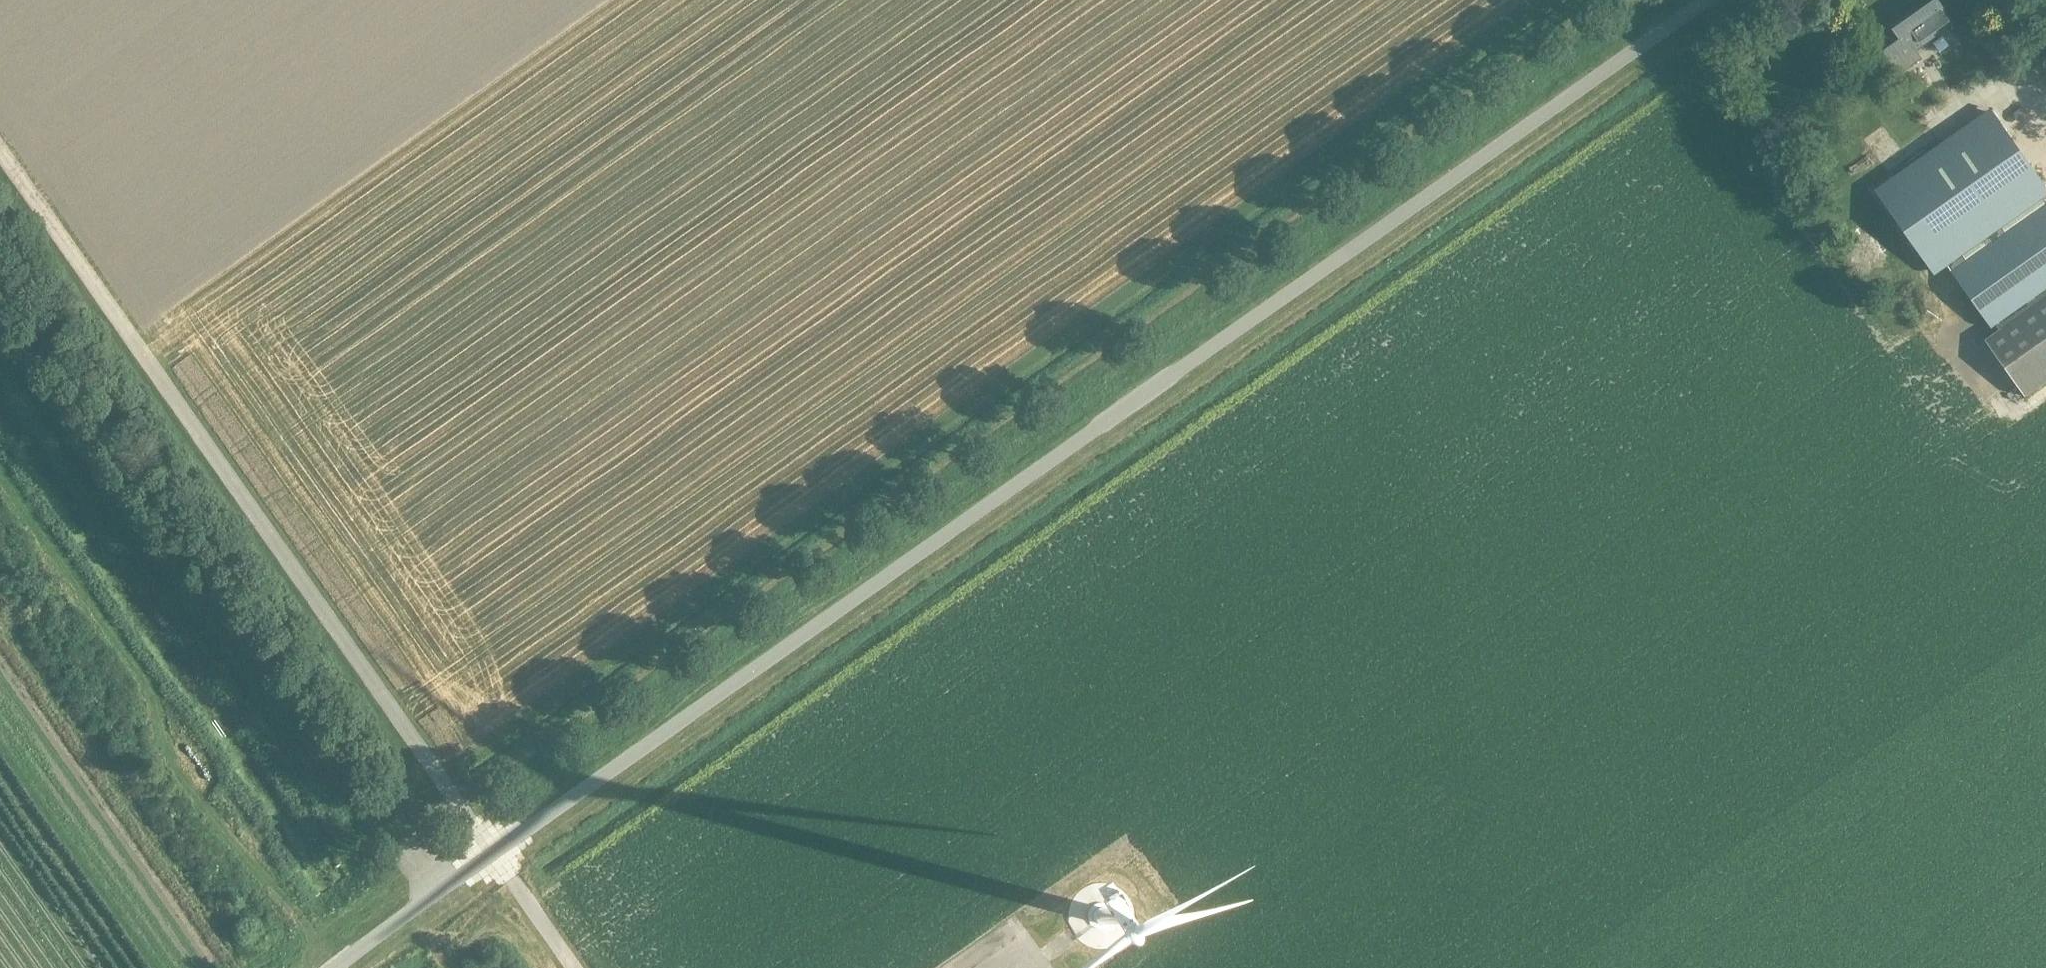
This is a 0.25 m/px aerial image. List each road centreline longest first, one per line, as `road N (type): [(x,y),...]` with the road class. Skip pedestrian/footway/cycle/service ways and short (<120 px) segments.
road 1 (unclassified): [(338,967),(1702,0)]
road 2 (track): [(0,475),(161,702),(162,746),(324,967)]

